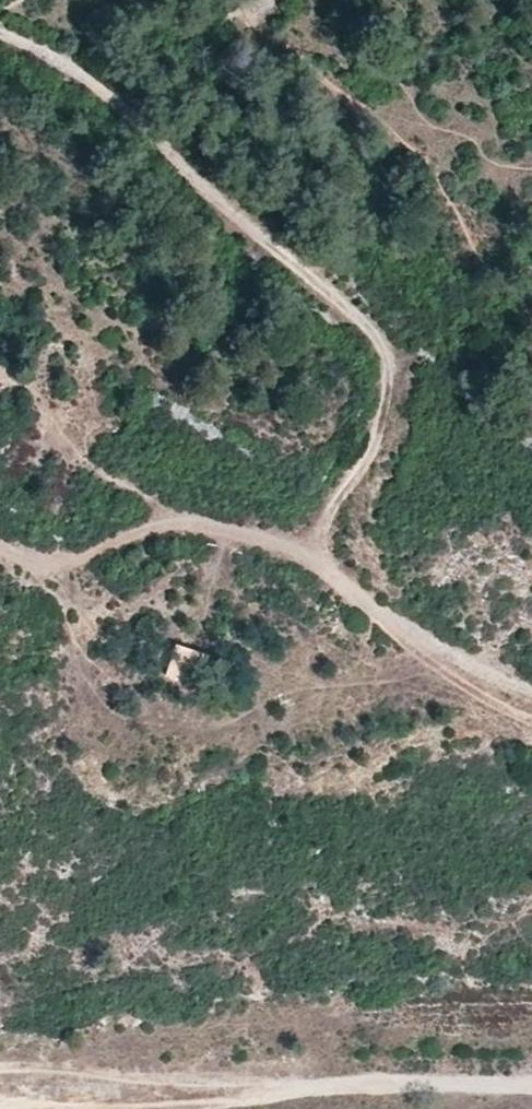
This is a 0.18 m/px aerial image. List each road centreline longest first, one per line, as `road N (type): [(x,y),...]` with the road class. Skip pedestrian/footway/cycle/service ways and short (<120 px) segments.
road 1 (track): [(0,39),(37,54),(129,114),(385,345),(391,389),(362,468),(326,515),(324,554),(353,595),(462,685),(531,716)]
road 2 (track): [(531,1088),(0,1079)]
road 3 (track): [(324,554),(239,525),(139,530),(61,571),(0,541)]

